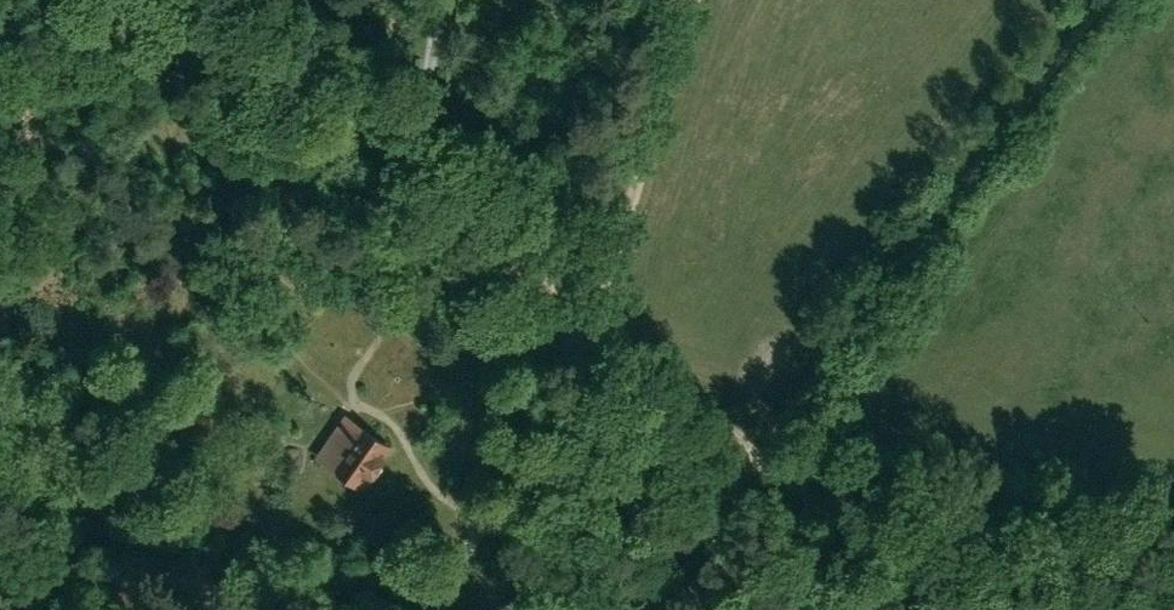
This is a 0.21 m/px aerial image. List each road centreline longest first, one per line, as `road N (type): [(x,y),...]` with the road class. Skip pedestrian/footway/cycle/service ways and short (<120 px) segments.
road 1 (track): [(1173,596),(951,567),(595,301)]
road 2 (track): [(595,301),(430,163),(314,82),(155,0)]
road 3 (track): [(438,609),(512,411),(595,301)]
road 4 (track): [(595,301),(639,172),(678,0)]
road 5 (track): [(493,223),(527,391)]

